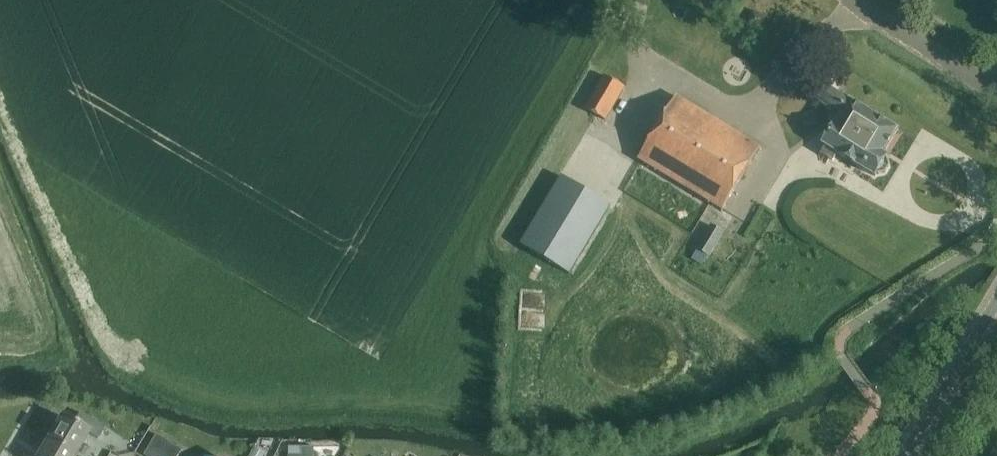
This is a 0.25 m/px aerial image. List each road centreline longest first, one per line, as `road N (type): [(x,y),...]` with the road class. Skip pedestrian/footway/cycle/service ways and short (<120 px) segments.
road 1 (tertiary): [(907,455),(996,301)]
road 2 (residential): [(862,11),(996,92)]

